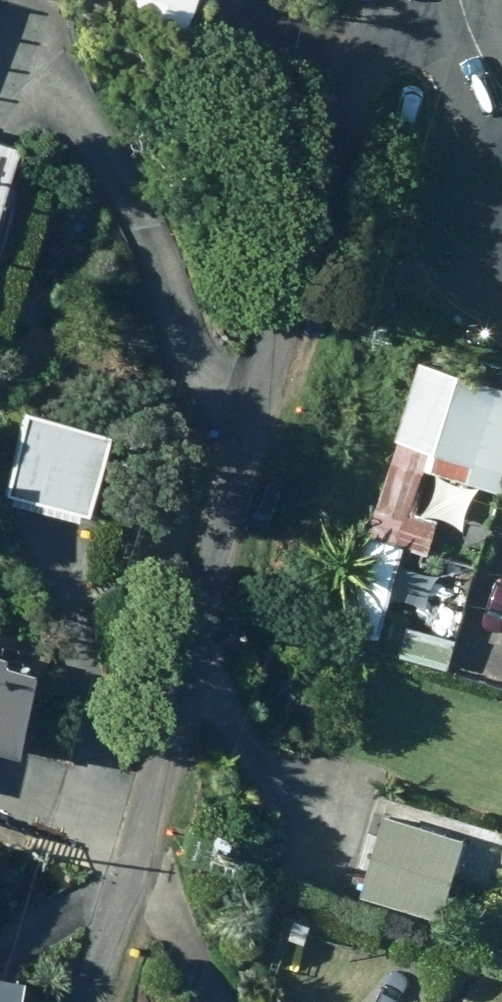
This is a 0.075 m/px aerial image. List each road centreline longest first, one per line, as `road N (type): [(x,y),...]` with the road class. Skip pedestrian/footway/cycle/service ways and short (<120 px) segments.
road 1 (unclassified): [(405,0),(358,70),(82,1001)]
road 2 (tertiary): [(438,0),(501,141)]

